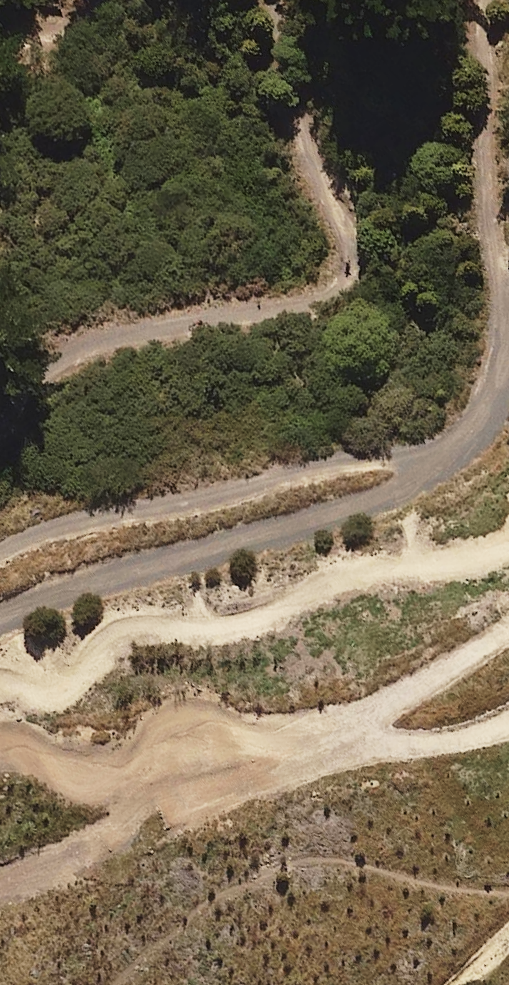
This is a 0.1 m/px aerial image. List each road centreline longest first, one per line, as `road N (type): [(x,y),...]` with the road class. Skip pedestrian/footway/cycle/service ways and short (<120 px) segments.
road 1 (track): [(508,359),(480,425),(432,470),(384,499),(54,596),(0,620)]
road 2 (track): [(457,447),(284,472),(202,500),(92,517),(0,550)]

